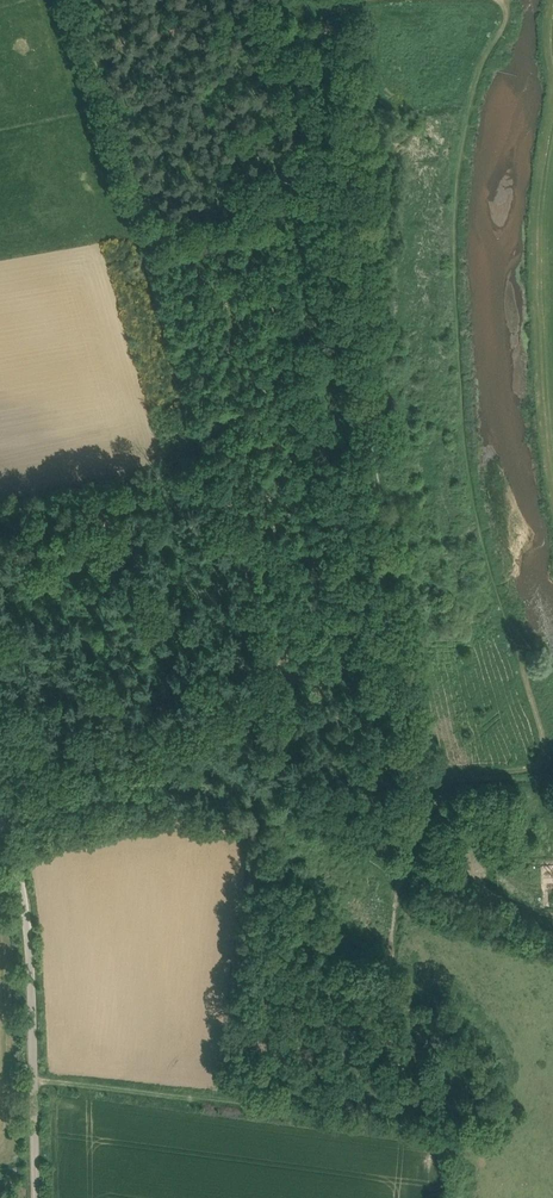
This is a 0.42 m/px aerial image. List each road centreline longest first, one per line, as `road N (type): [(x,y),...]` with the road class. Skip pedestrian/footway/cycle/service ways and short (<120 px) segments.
road 1 (track): [(497,0),(513,14),(468,119),(455,215),(463,429),(494,591),(545,741),(541,762),(522,771),(415,774)]
road 2 (track): [(415,774),(384,580),(345,2)]
road 3 (unclassified): [(39,1197),(28,911),(0,791)]
road 4 (track): [(428,1130),(36,1080)]

